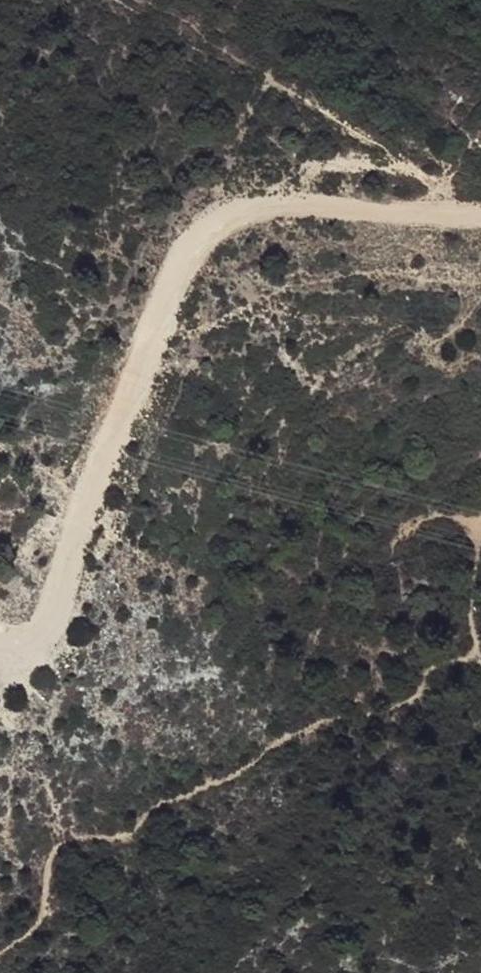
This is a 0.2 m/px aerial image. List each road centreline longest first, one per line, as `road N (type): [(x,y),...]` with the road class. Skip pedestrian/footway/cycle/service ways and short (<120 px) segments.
road 1 (track): [(0,636),(15,640),(45,614),(82,535),(145,319),(174,259),(218,219),(275,207),(480,216)]

